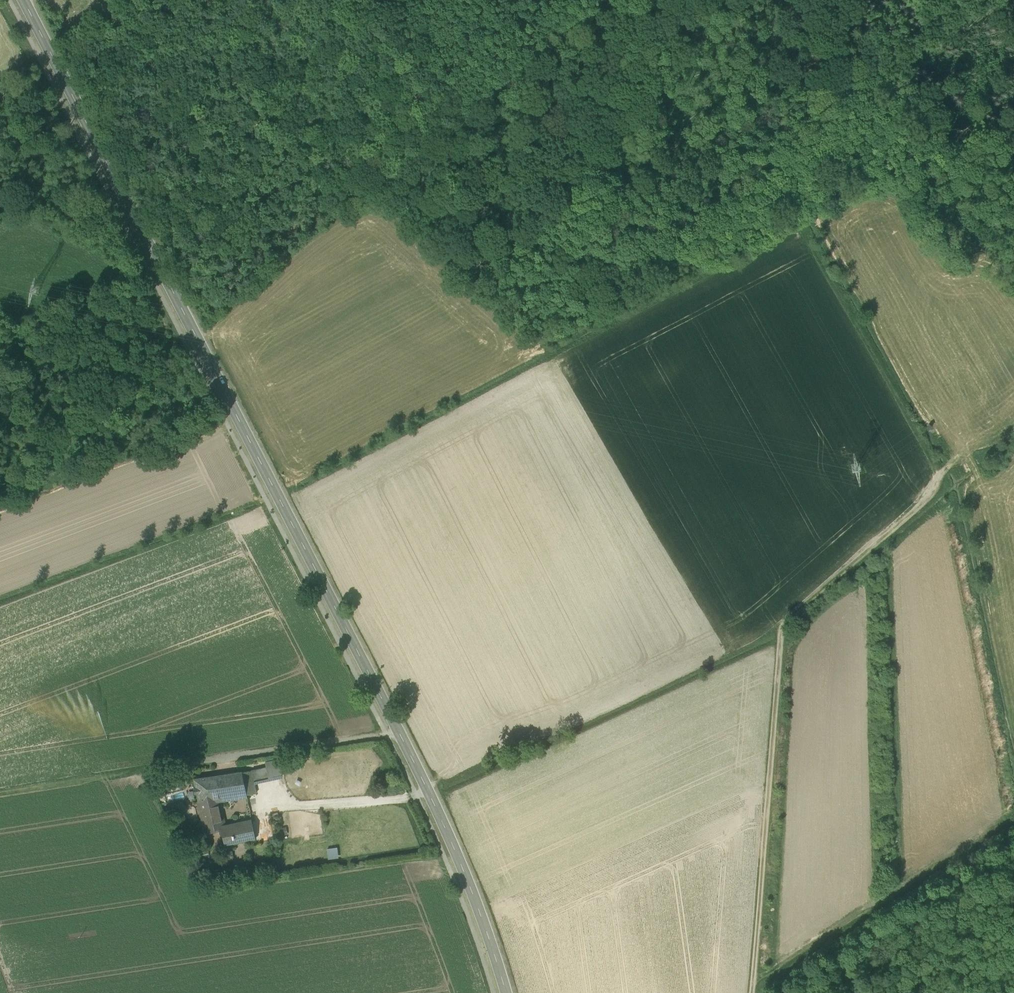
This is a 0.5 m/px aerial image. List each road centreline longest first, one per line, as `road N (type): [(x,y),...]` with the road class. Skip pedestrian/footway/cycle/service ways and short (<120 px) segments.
road 1 (tertiary): [(506,992),(429,792),(22,0)]
road 2 (track): [(778,184),(945,485),(781,625),(752,992)]
road 3 (track): [(0,793),(399,732)]

